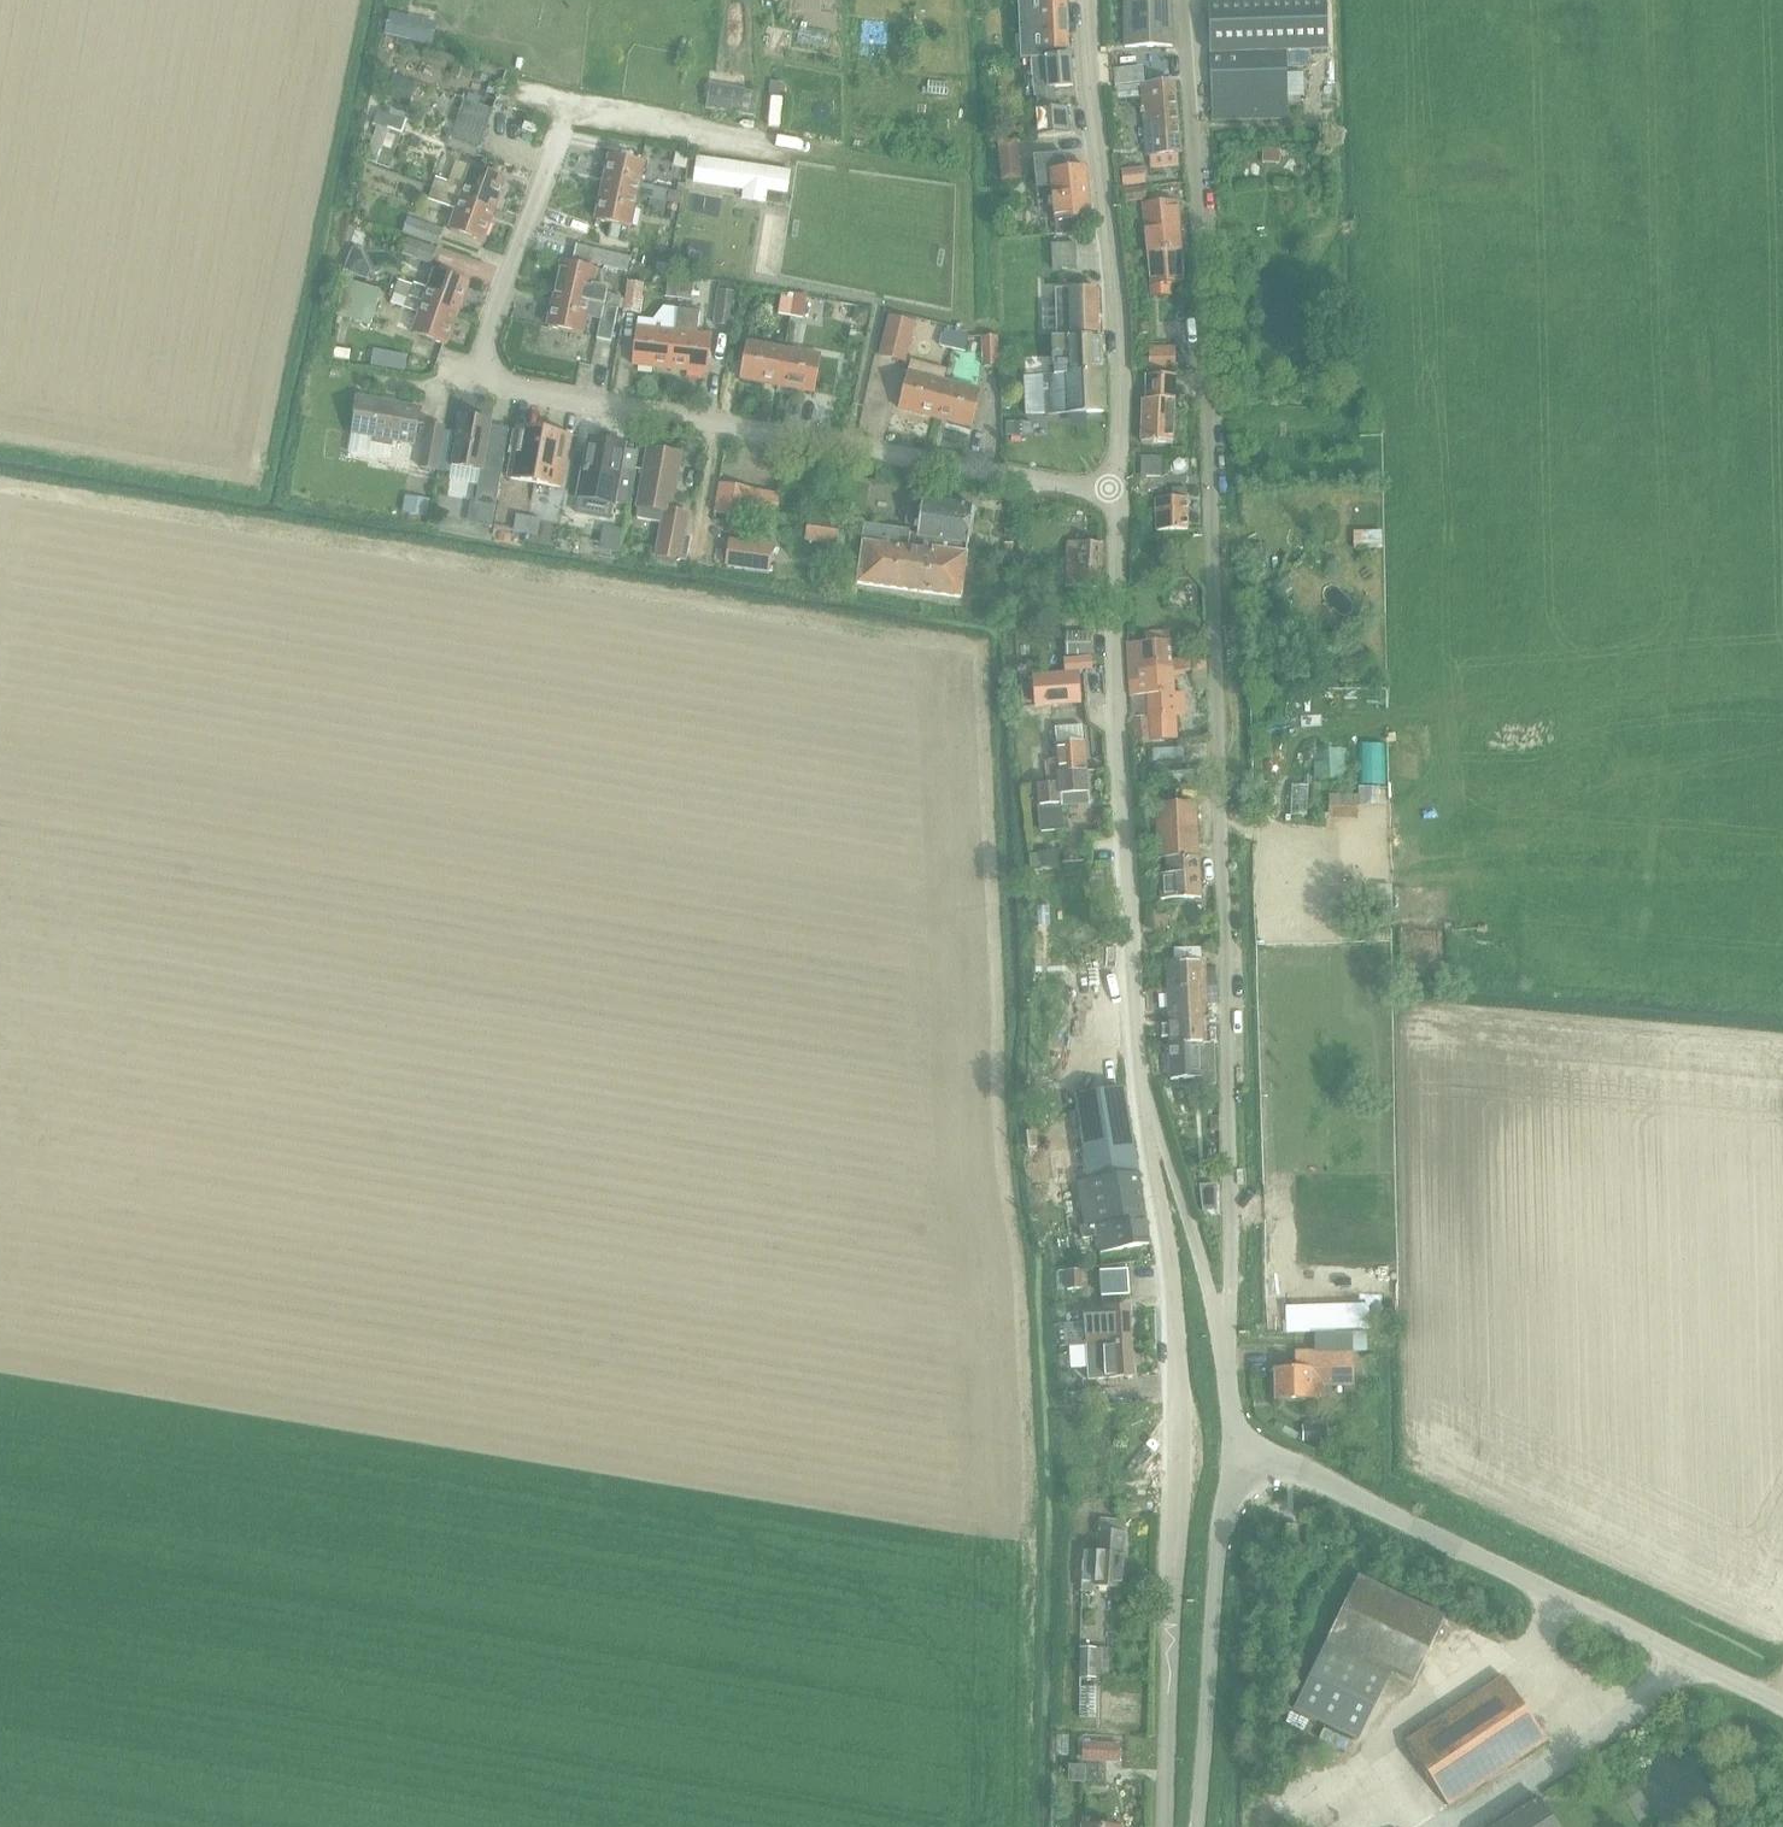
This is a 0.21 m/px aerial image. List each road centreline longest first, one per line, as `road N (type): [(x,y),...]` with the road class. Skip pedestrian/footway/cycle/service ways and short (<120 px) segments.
road 1 (residential): [(1227,1368),(1231,1084),(1208,404),(1185,0)]
road 2 (residential): [(1119,491),(500,382),(487,343),(568,113),(785,149)]
road 3 (unclassified): [(1782,1706),(1229,1445)]
road 4 (residential): [(1136,1059),(1115,693),(1119,491)]
road 5 (residential): [(1171,1604),(1175,1380),(1136,1059)]
road 6 (residential): [(1119,491),(1114,293),(1084,0)]
road 7 (unclassified): [(1199,1826),(1229,1445)]
road 8 (residential): [(1227,1368),(1136,1059)]
road 9 (unclassified): [(1165,1826),(1171,1604)]

